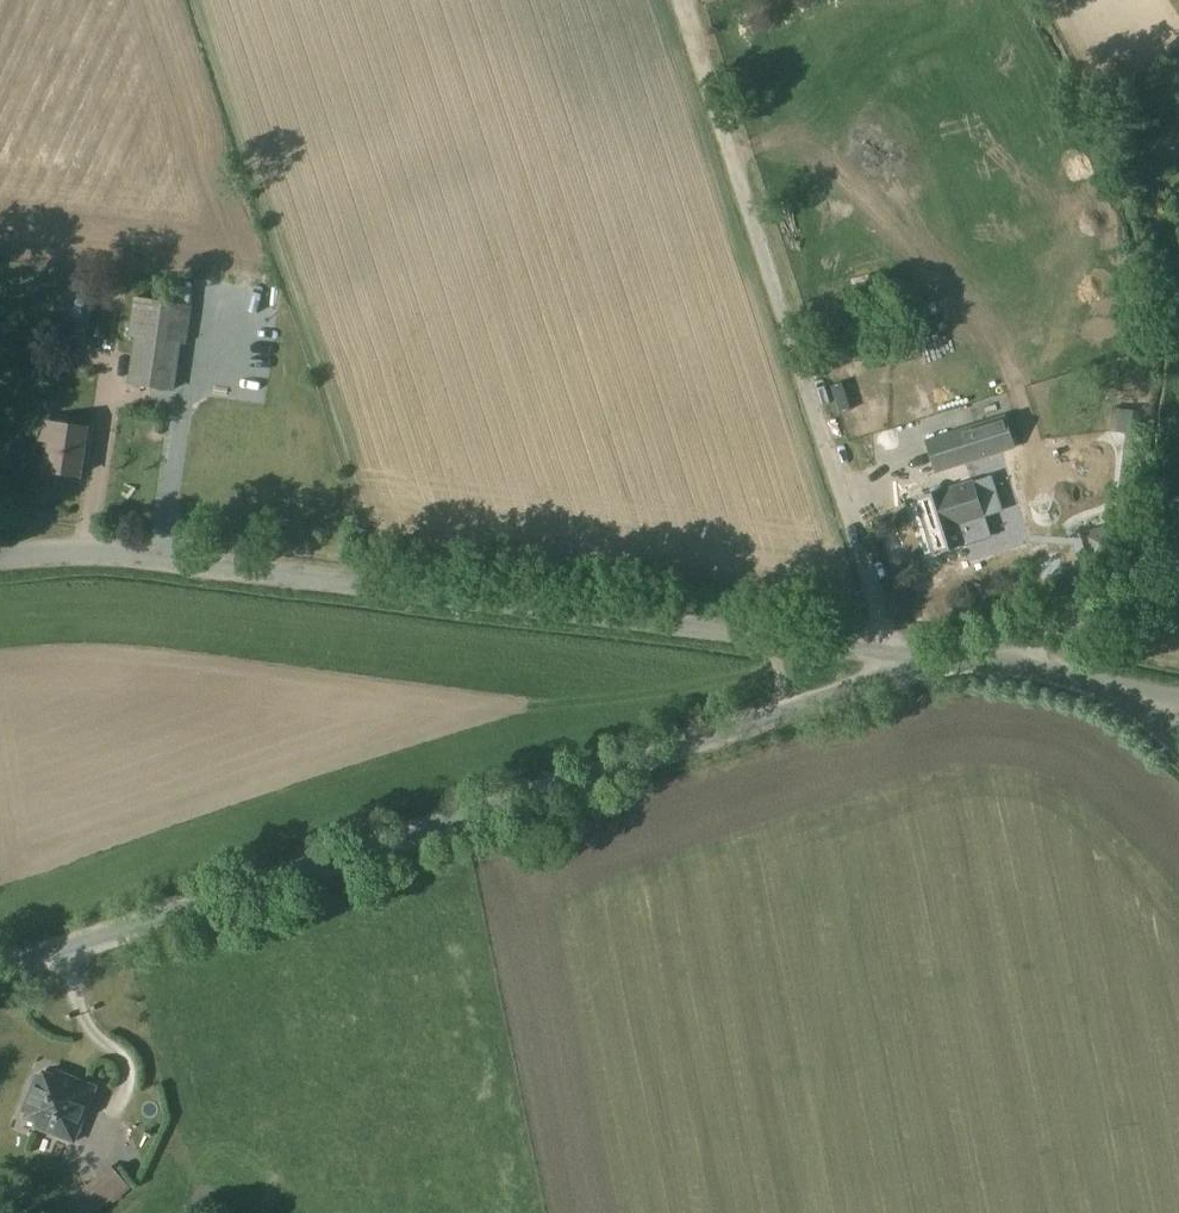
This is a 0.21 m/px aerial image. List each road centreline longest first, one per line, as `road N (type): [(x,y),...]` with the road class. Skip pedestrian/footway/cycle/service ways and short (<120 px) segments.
road 1 (unclassified): [(0,965),(774,709)]
road 2 (unclassified): [(767,638),(127,551),(0,561)]
road 3 (unclassified): [(893,654),(680,0)]
road 4 (unclassified): [(1029,633),(1178,584)]
road 5 (unclassified): [(893,654),(767,638)]
road 6 (unclassified): [(774,709),(891,672)]
road 7 (unclassified): [(1155,698),(1039,666)]

